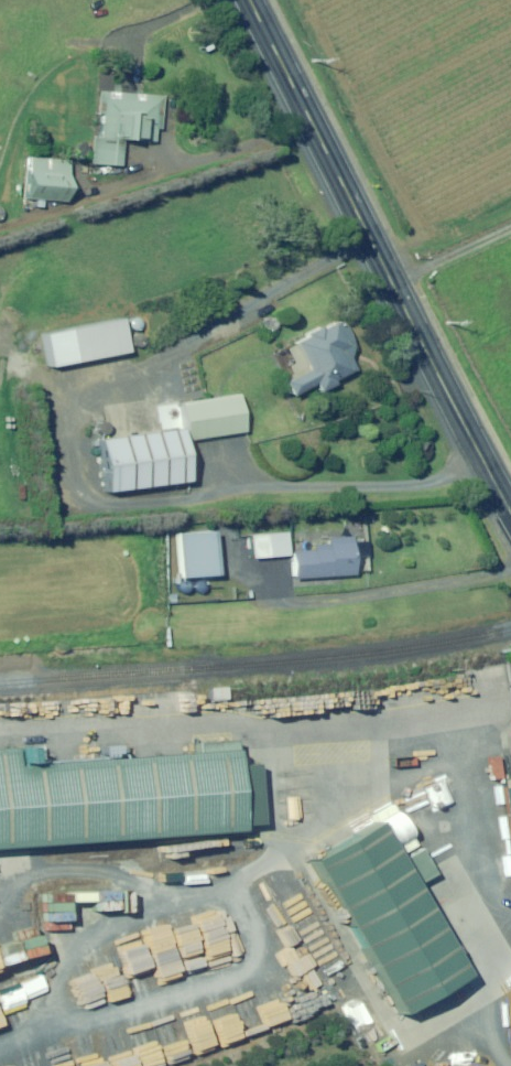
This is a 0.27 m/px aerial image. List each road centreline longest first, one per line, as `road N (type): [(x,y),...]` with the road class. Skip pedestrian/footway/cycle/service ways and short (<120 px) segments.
road 1 (tertiary): [(510,513),(245,0)]

